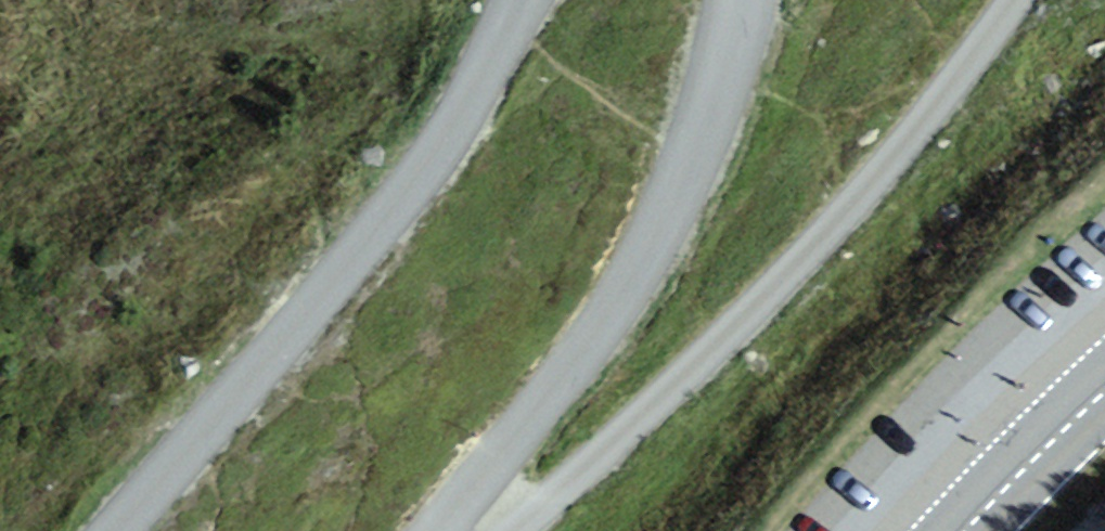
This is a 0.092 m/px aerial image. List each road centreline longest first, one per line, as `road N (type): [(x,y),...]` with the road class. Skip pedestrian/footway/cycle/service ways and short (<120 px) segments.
road 1 (residential): [(518,530),(781,295),(1036,0)]
road 2 (residential): [(539,0),(445,171),(138,530)]
road 3 (residential): [(439,530),(599,346),(694,151),(731,0)]
road 4 (primary): [(1104,396),(960,530)]

